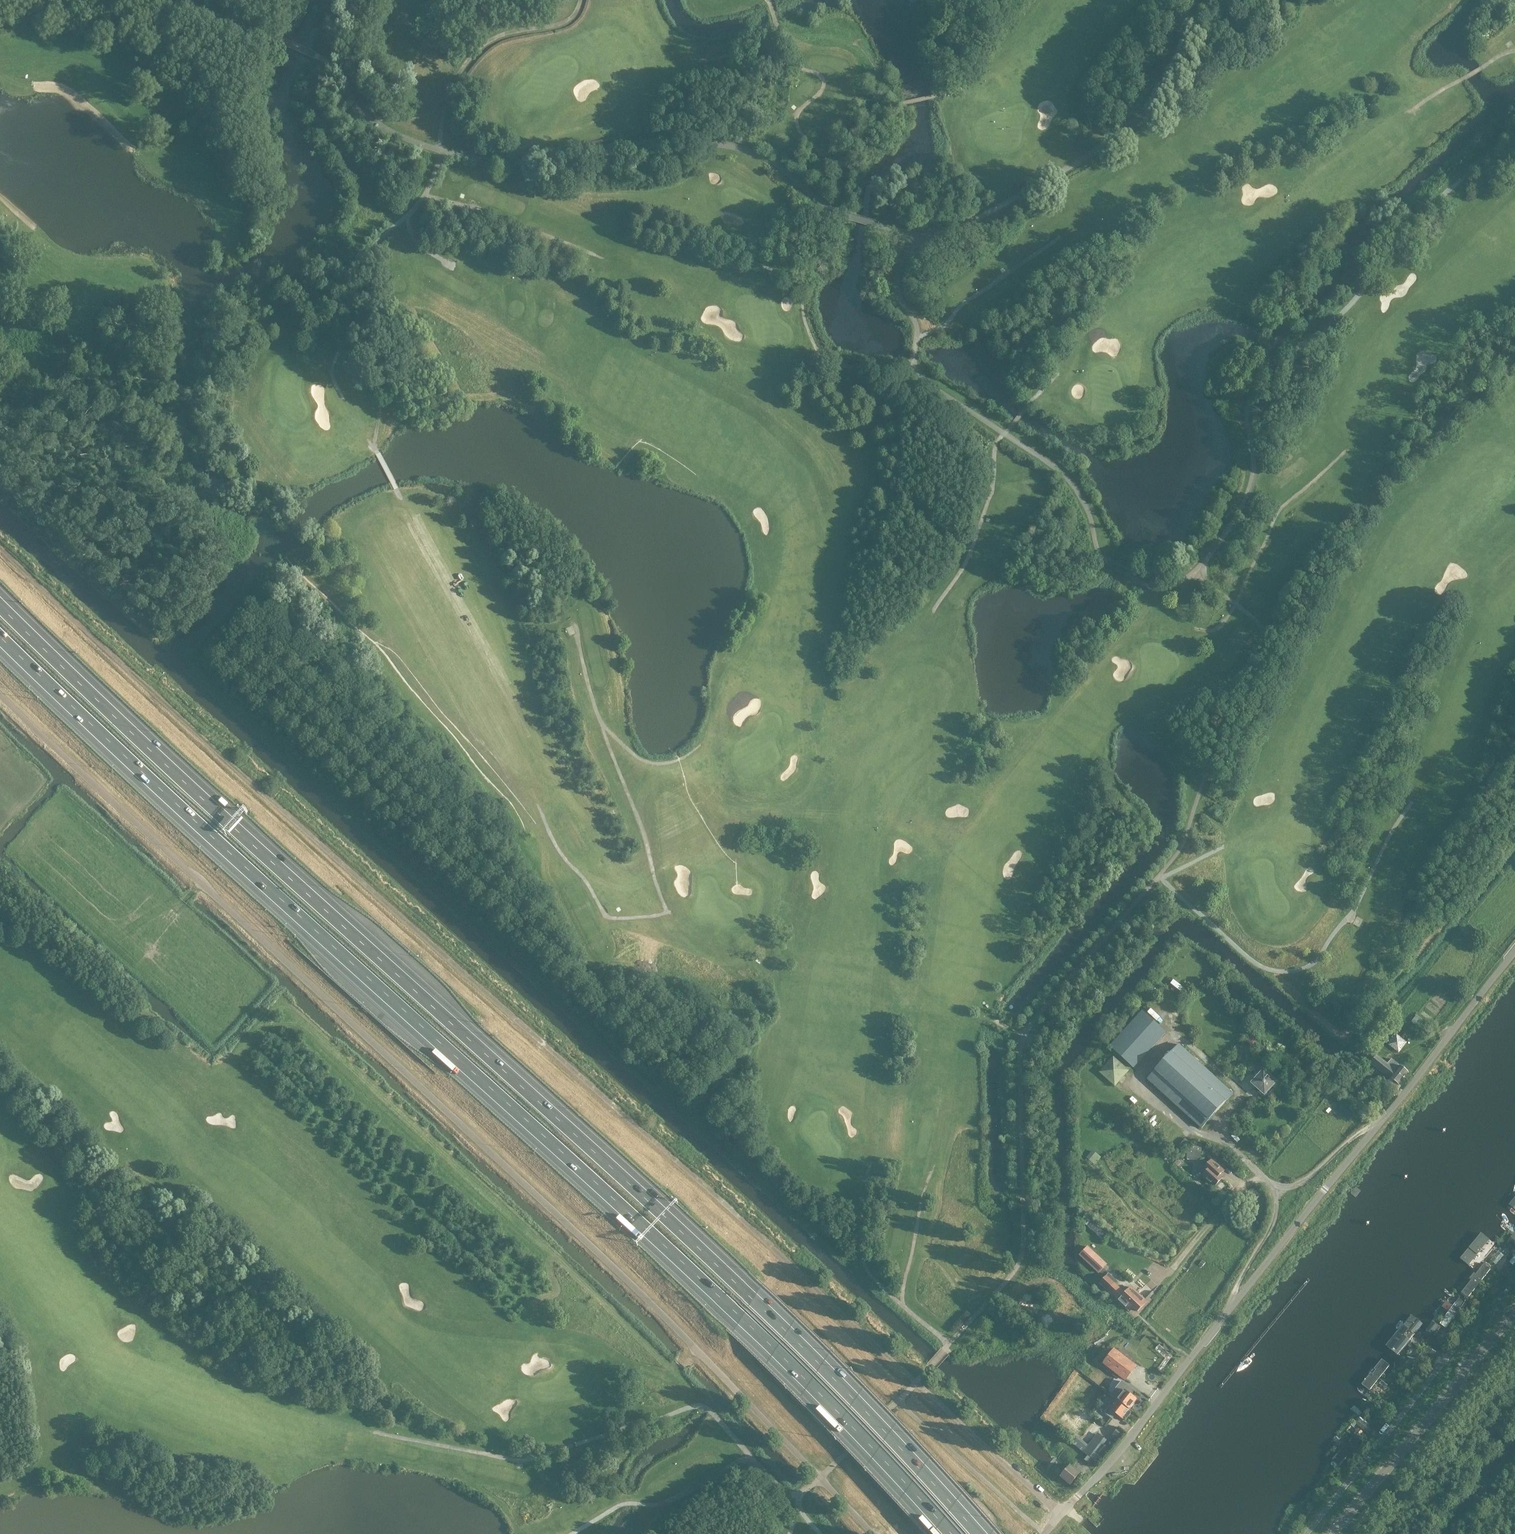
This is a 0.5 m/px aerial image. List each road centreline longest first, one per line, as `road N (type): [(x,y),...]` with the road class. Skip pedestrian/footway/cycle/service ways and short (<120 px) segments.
road 1 (track): [(1061,1514),(0,548)]
road 2 (motorway): [(981,1533),(749,1292),(0,601)]
road 3 (motorway): [(0,641),(735,1316),(945,1533)]
road 4 (unclassified): [(872,1533),(630,1281),(0,694)]
road 5 (tertiary): [(1045,1533),(1131,1437),(1514,952)]
road 6 (track): [(375,1433),(522,1460),(701,1407),(821,1533)]
road 7 (track): [(541,814),(607,917),(668,913),(601,723)]
road 8 (track): [(857,42),(892,96),(899,126),(867,159),(835,163),(798,130),(798,112),(824,82),(793,63),(769,0)]
road 9 (track): [(1158,876),(1256,964),(1301,969),(1354,910),(1411,803)]
road 10 (track): [(443,152),(418,206),(352,275),(349,321),(332,375),(376,451)]
road 11 (tertiary): [(1514,1307),(1331,1533)]
road 12 (track): [(1197,630),(1221,626),(1279,511),(1345,452)]
road 13 (track): [(949,1345),(862,1261),(869,1165)]
road 14 (track): [(699,746),(655,764),(620,743),(596,709),(575,626)]
road 15 (track): [(1012,425),(996,446),(991,492),(971,549),(934,610)]
road 16 (track): [(750,1456),(666,1502),(618,1506),(572,1533)]
road 17 (track): [(425,194),(499,213),(602,259)]
road 18 (track): [(1061,236),(966,302),(944,326),(917,338)]
road 19 (track): [(890,1411),(800,1496),(789,1533)]
road 20 (track): [(803,310),(816,347),(835,361),(871,370),(915,361)]
road 21 (track): [(902,1306),(930,1174)]
road 22 (track): [(1514,51),(1411,111)]

